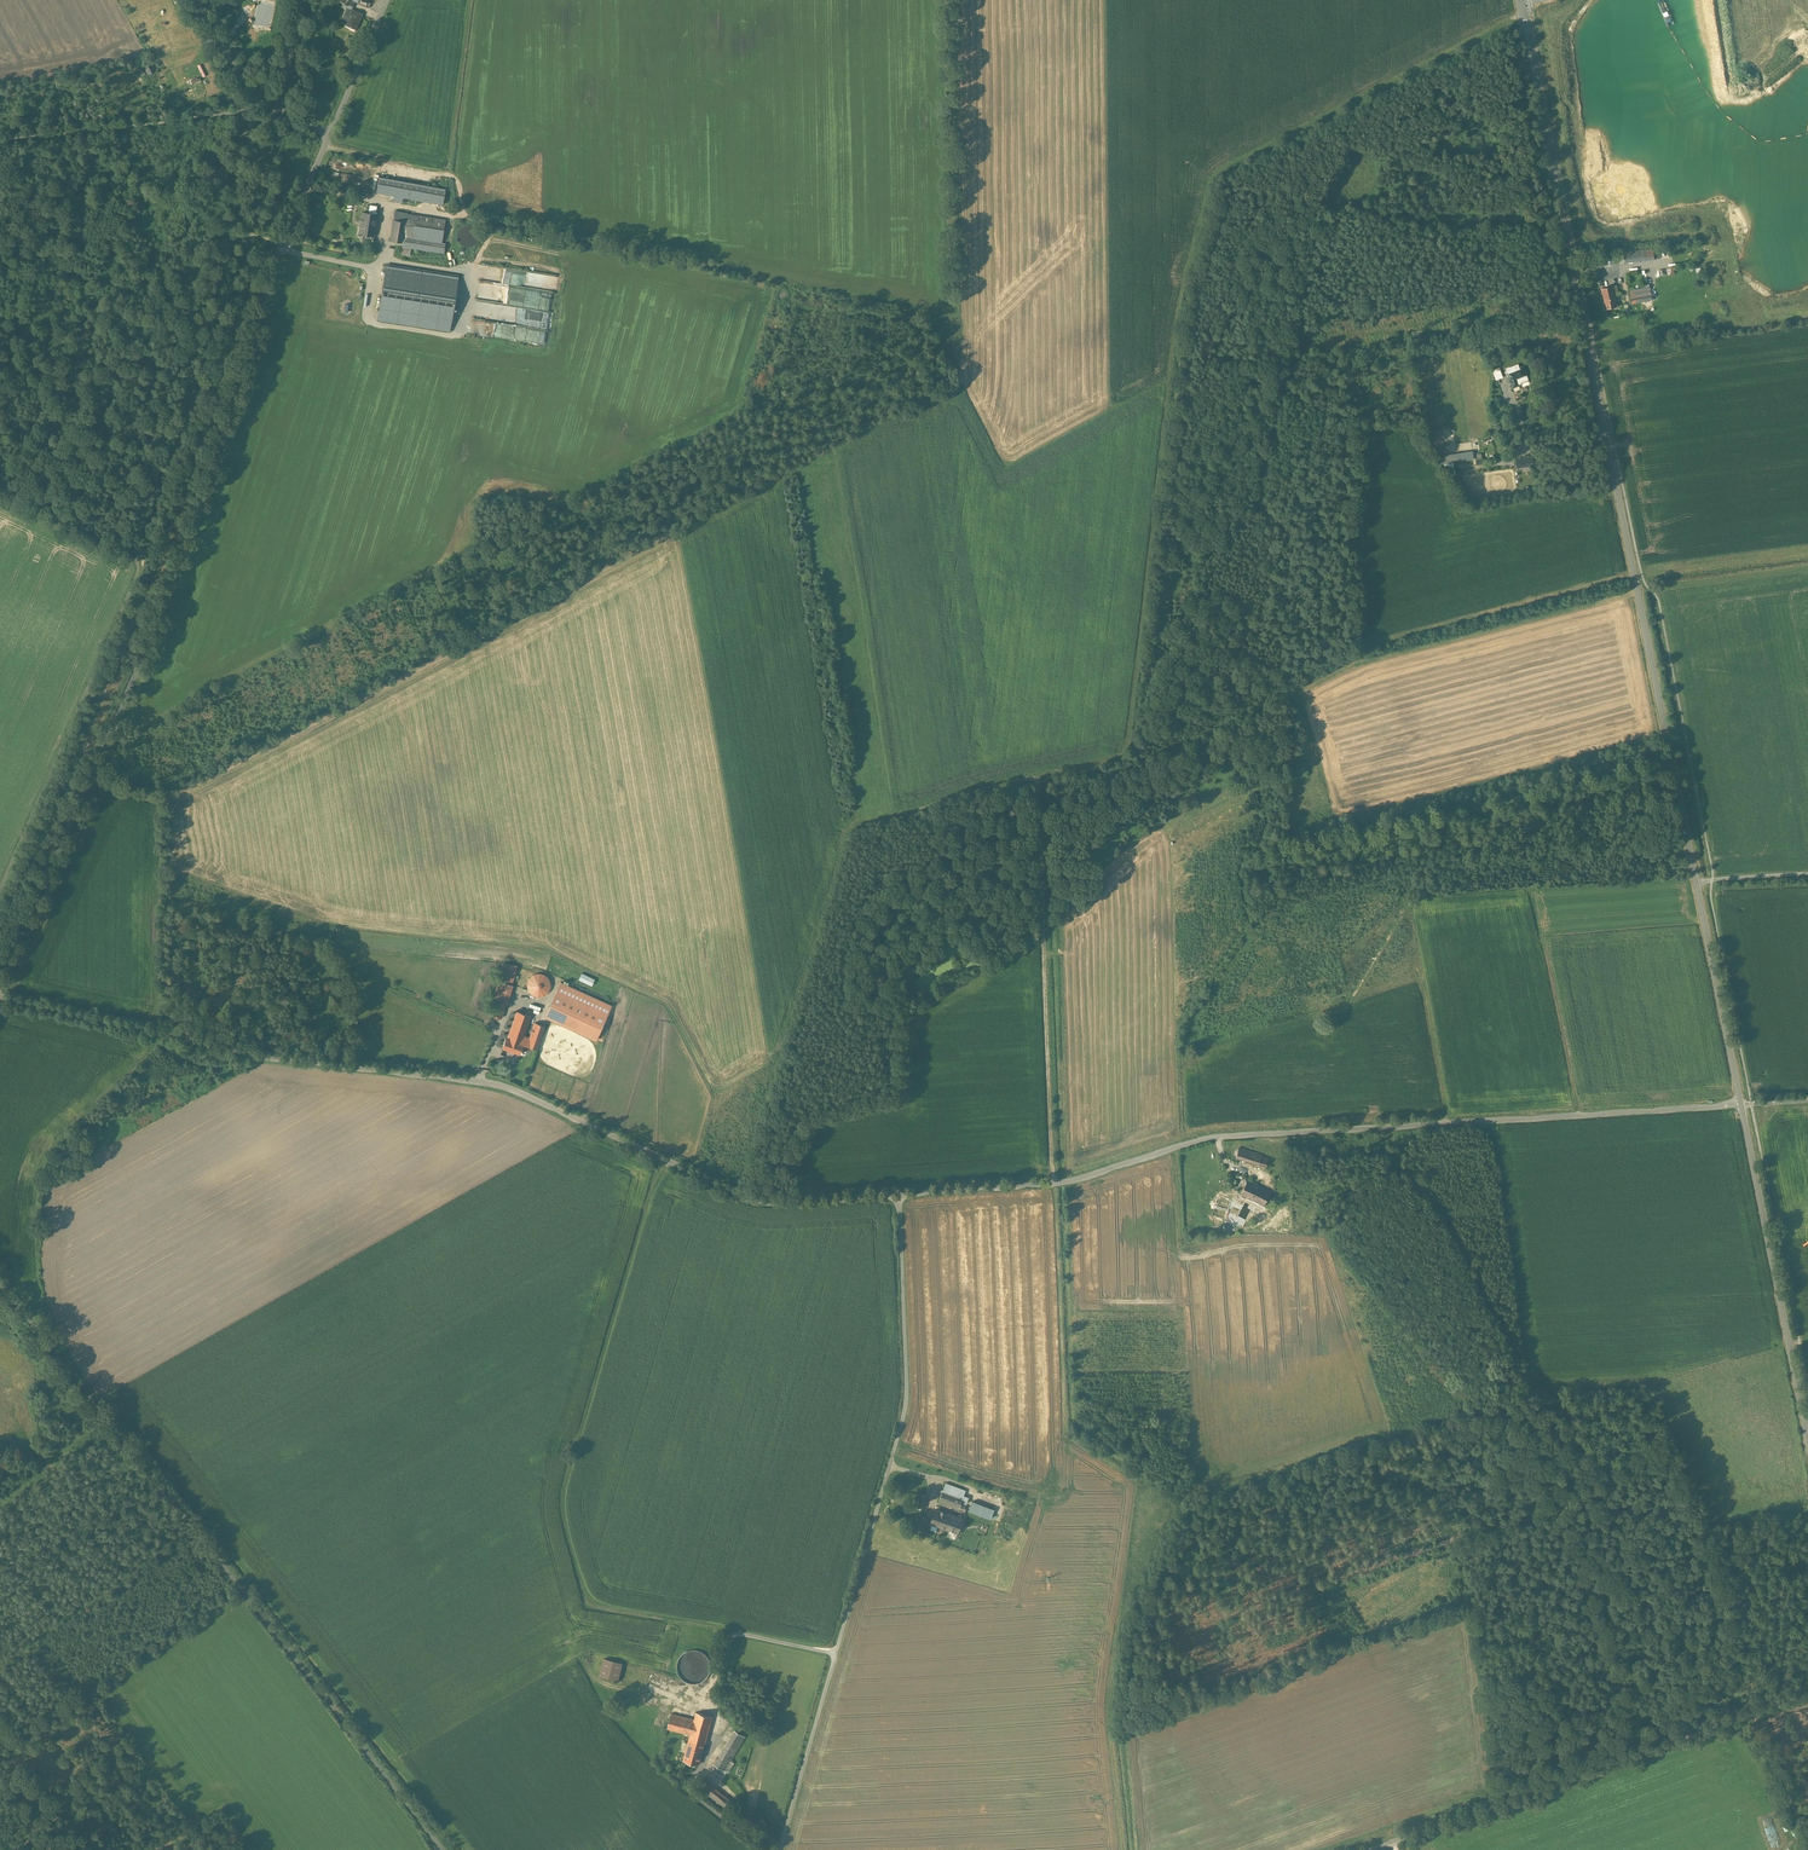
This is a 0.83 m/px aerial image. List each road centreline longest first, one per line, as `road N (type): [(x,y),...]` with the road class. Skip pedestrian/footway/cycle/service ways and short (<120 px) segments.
road 1 (tertiary): [(1741,1104),(1522,2)]
road 2 (track): [(1523,12),(1216,172),(1173,341),(1127,746),(1114,759),(1045,777),(1039,789)]
road 3 (unclassified): [(0,997),(278,1059),(497,1084),(758,1200),(900,1194)]
road 4 (unclassified): [(0,966),(174,575),(281,249),(330,133)]
road 5 (unclassified): [(900,1194),(1070,1181),(1220,1137),(1741,1104)]
road 6 (unclassified): [(444,1849),(0,1281)]
road 7 (unclassified): [(900,1194),(905,1411),(778,1849)]
road 8 (track): [(739,1634),(593,1604),(563,1519),(563,1487),(651,1185),(670,1163)]
road 9 (track): [(458,216),(919,309)]
road 10 (unclassified): [(1369,1849),(1807,1695)]
road 11 (track): [(1053,1184),(1039,789)]
road 12 (track): [(1391,1127),(1385,1165),(1355,1184),(1329,1237),(1468,1410)]
road 13 (tertiary): [(1807,1435),(1741,1104)]
road 14 (track): [(242,1590),(25,1737)]
road 15 (track): [(0,138),(247,109)]
road 16 (track): [(1579,1115),(1544,937)]
road 17 (residential): [(279,117),(255,105),(198,0)]
road 18 (residential): [(330,133),(388,0)]

